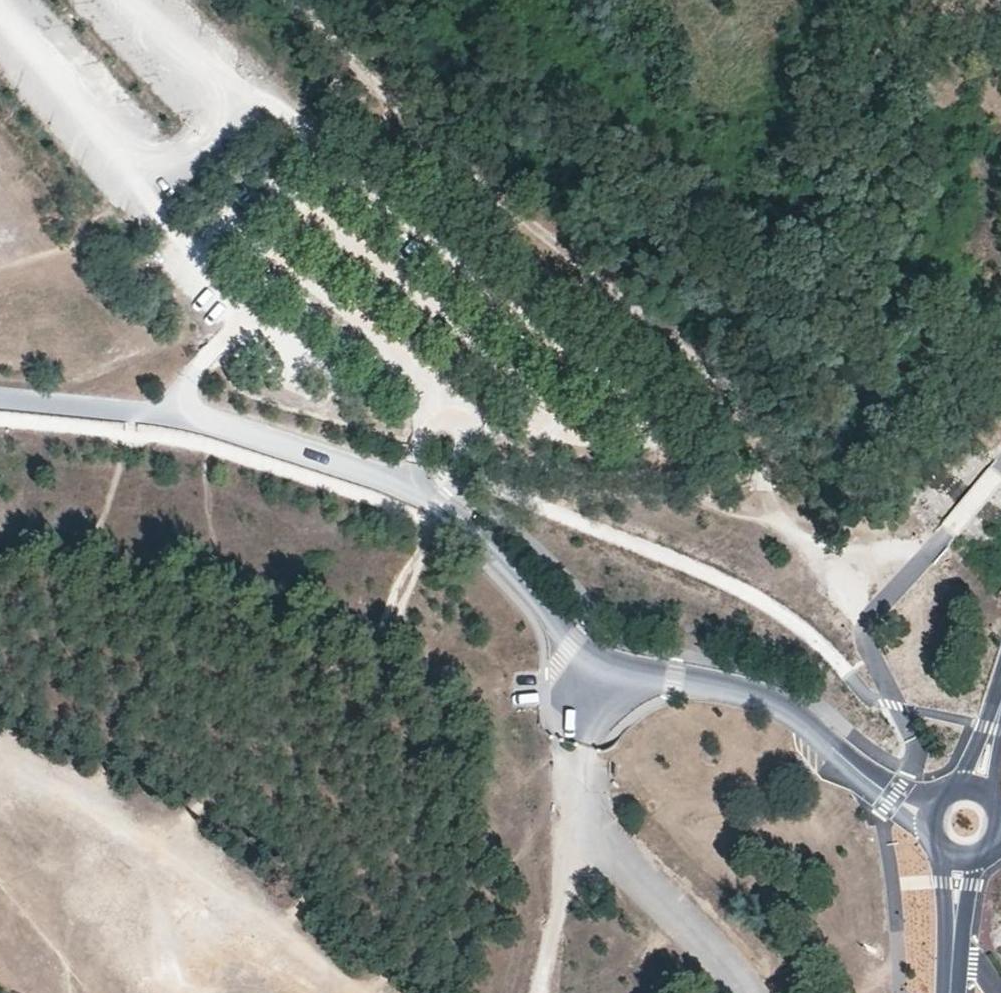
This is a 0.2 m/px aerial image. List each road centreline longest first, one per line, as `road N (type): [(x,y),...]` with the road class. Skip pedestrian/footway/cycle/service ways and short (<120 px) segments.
road 1 (track): [(267,0),(709,374),(797,538),(871,644)]
road 2 (track): [(363,992),(160,831),(0,754)]
road 3 (track): [(589,816),(571,856),(539,992)]

